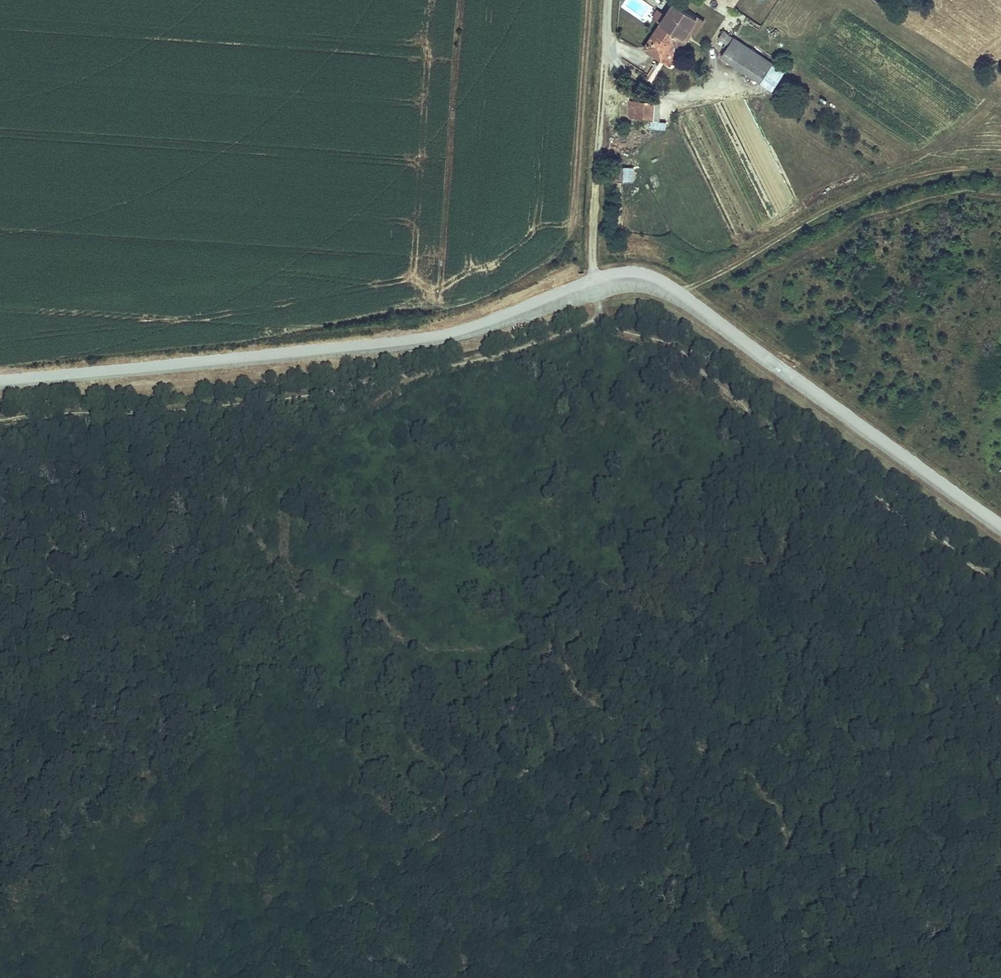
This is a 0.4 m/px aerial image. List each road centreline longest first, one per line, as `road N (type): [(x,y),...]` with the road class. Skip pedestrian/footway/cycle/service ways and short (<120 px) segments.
road 1 (track): [(1000,167),(961,167),(873,189),(682,297)]
road 2 (unclassified): [(594,288),(610,0)]

